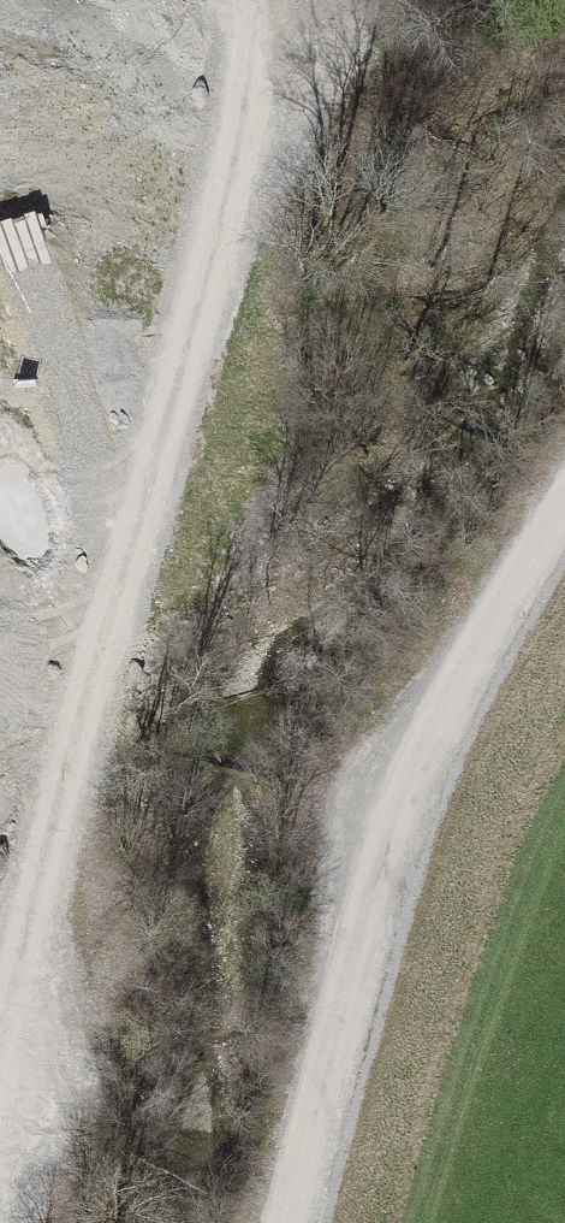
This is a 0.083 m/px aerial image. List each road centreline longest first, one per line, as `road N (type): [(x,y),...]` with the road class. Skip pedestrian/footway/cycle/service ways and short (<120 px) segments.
road 1 (track): [(0,1005),(90,730),(189,467),(236,130),(296,0)]
road 2 (track): [(291,1222),(418,771),(564,516)]

